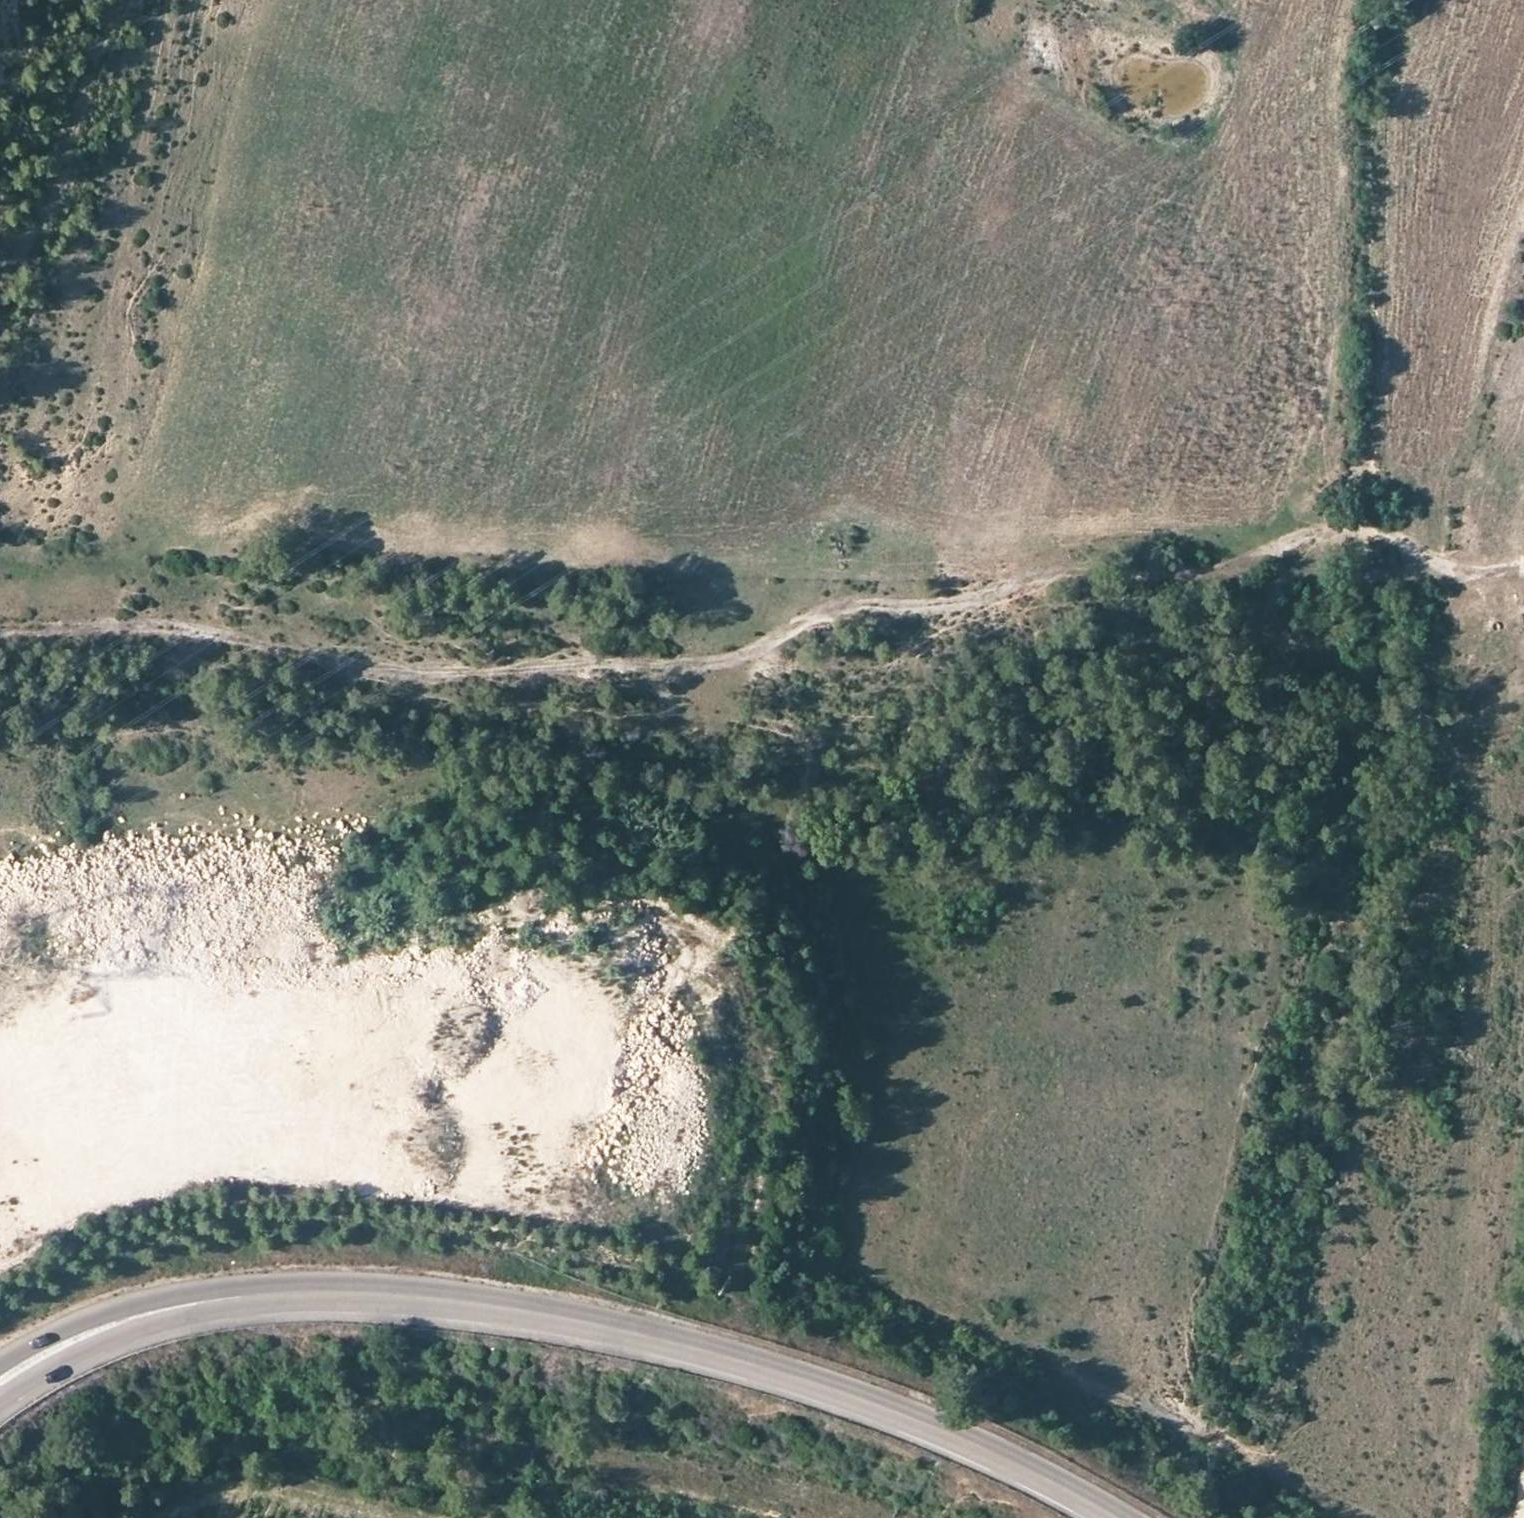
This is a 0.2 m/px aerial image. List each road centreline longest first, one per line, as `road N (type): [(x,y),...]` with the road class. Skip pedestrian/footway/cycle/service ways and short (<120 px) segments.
road 1 (track): [(1523,565),(1469,574),(1371,531),(1339,526),(1174,575),(1069,571),(962,600),(833,604),(759,646),(699,663),(401,671),(152,625),(0,626)]
road 2 (secondary): [(272,1293),(511,1307),(741,1359),(947,1430),(1119,1517)]
road 3 (secondary): [(0,1399),(73,1353),(272,1293)]
road 4 (secondary): [(272,1293),(193,1291),(151,1302),(72,1328),(0,1366)]
road 5 (track): [(149,1517),(194,1493),(249,1484),(418,1517)]

